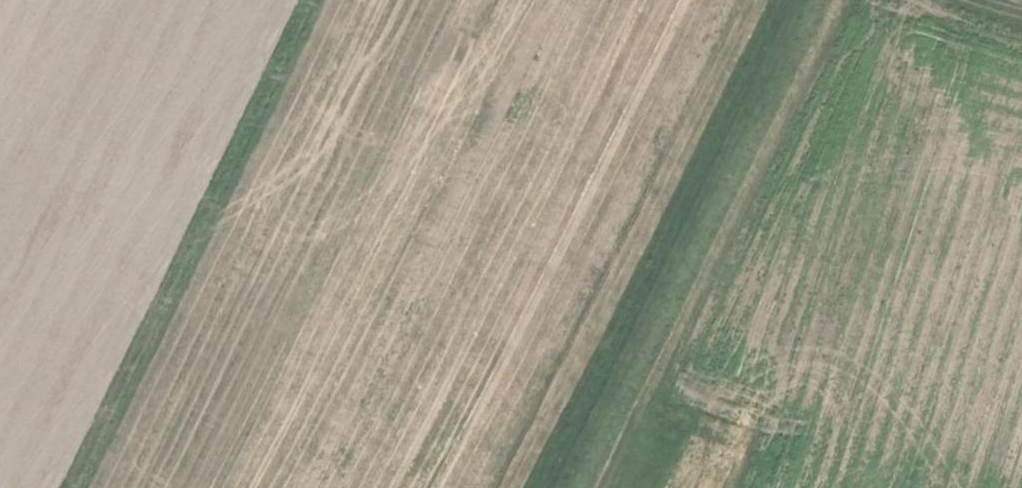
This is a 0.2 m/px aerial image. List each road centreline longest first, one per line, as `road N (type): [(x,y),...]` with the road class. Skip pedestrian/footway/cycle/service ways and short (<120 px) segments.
road 1 (track): [(67,487),(302,0)]
road 2 (track): [(556,487),(789,0)]

